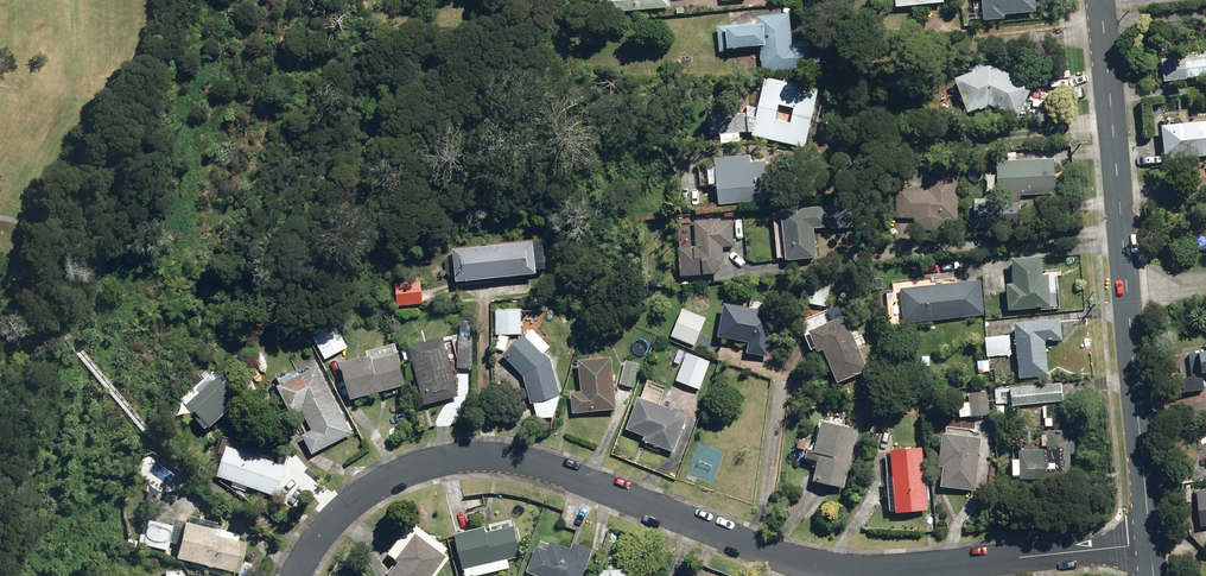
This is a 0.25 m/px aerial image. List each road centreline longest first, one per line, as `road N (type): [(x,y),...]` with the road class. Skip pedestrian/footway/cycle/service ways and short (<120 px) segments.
road 1 (residential): [(298,575),(333,521),(376,489),(431,465),(486,460),(533,464),(800,562),(860,571),(1148,546)]
road 2 (tertiary): [(1101,0),(1130,302)]
road 3 (tertiary): [(1130,302),(1148,546)]

